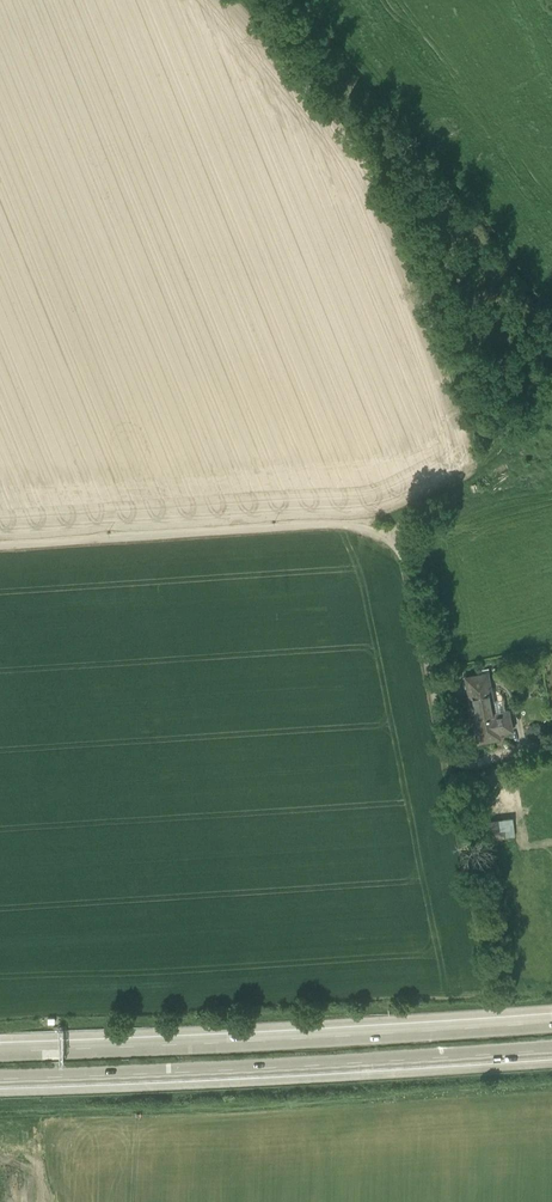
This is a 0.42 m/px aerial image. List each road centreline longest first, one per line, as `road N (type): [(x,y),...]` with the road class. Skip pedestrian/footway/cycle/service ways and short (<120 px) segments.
road 1 (residential): [(0,546),(333,524),(365,531),(392,542),(408,562),(451,765),(551,741)]
road 2 (motorway): [(0,1079),(551,1049)]
road 3 (motorway): [(551,1022),(0,1051)]
road 4 (track): [(392,542),(416,506),(477,487),(551,399)]

